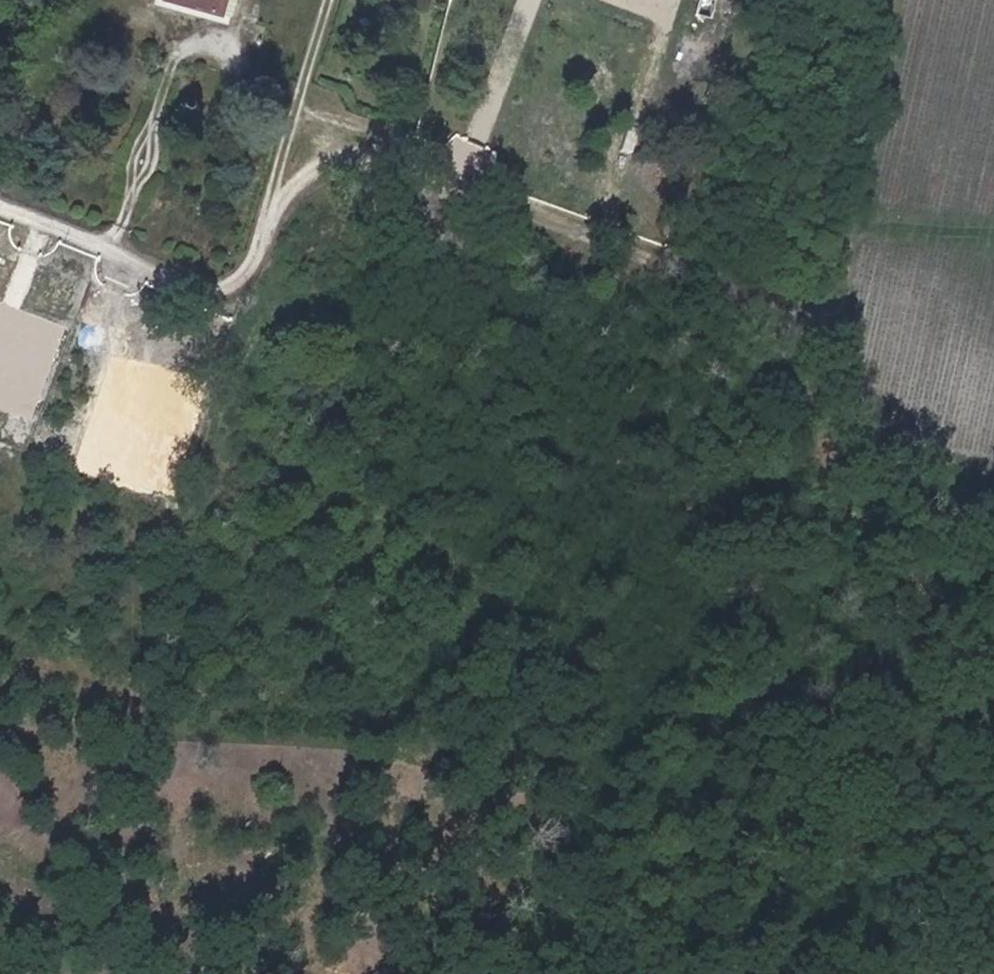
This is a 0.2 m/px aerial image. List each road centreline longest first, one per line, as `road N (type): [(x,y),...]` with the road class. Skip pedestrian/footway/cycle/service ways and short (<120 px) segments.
road 1 (track): [(0,194),(146,275),(233,283),(323,0)]

